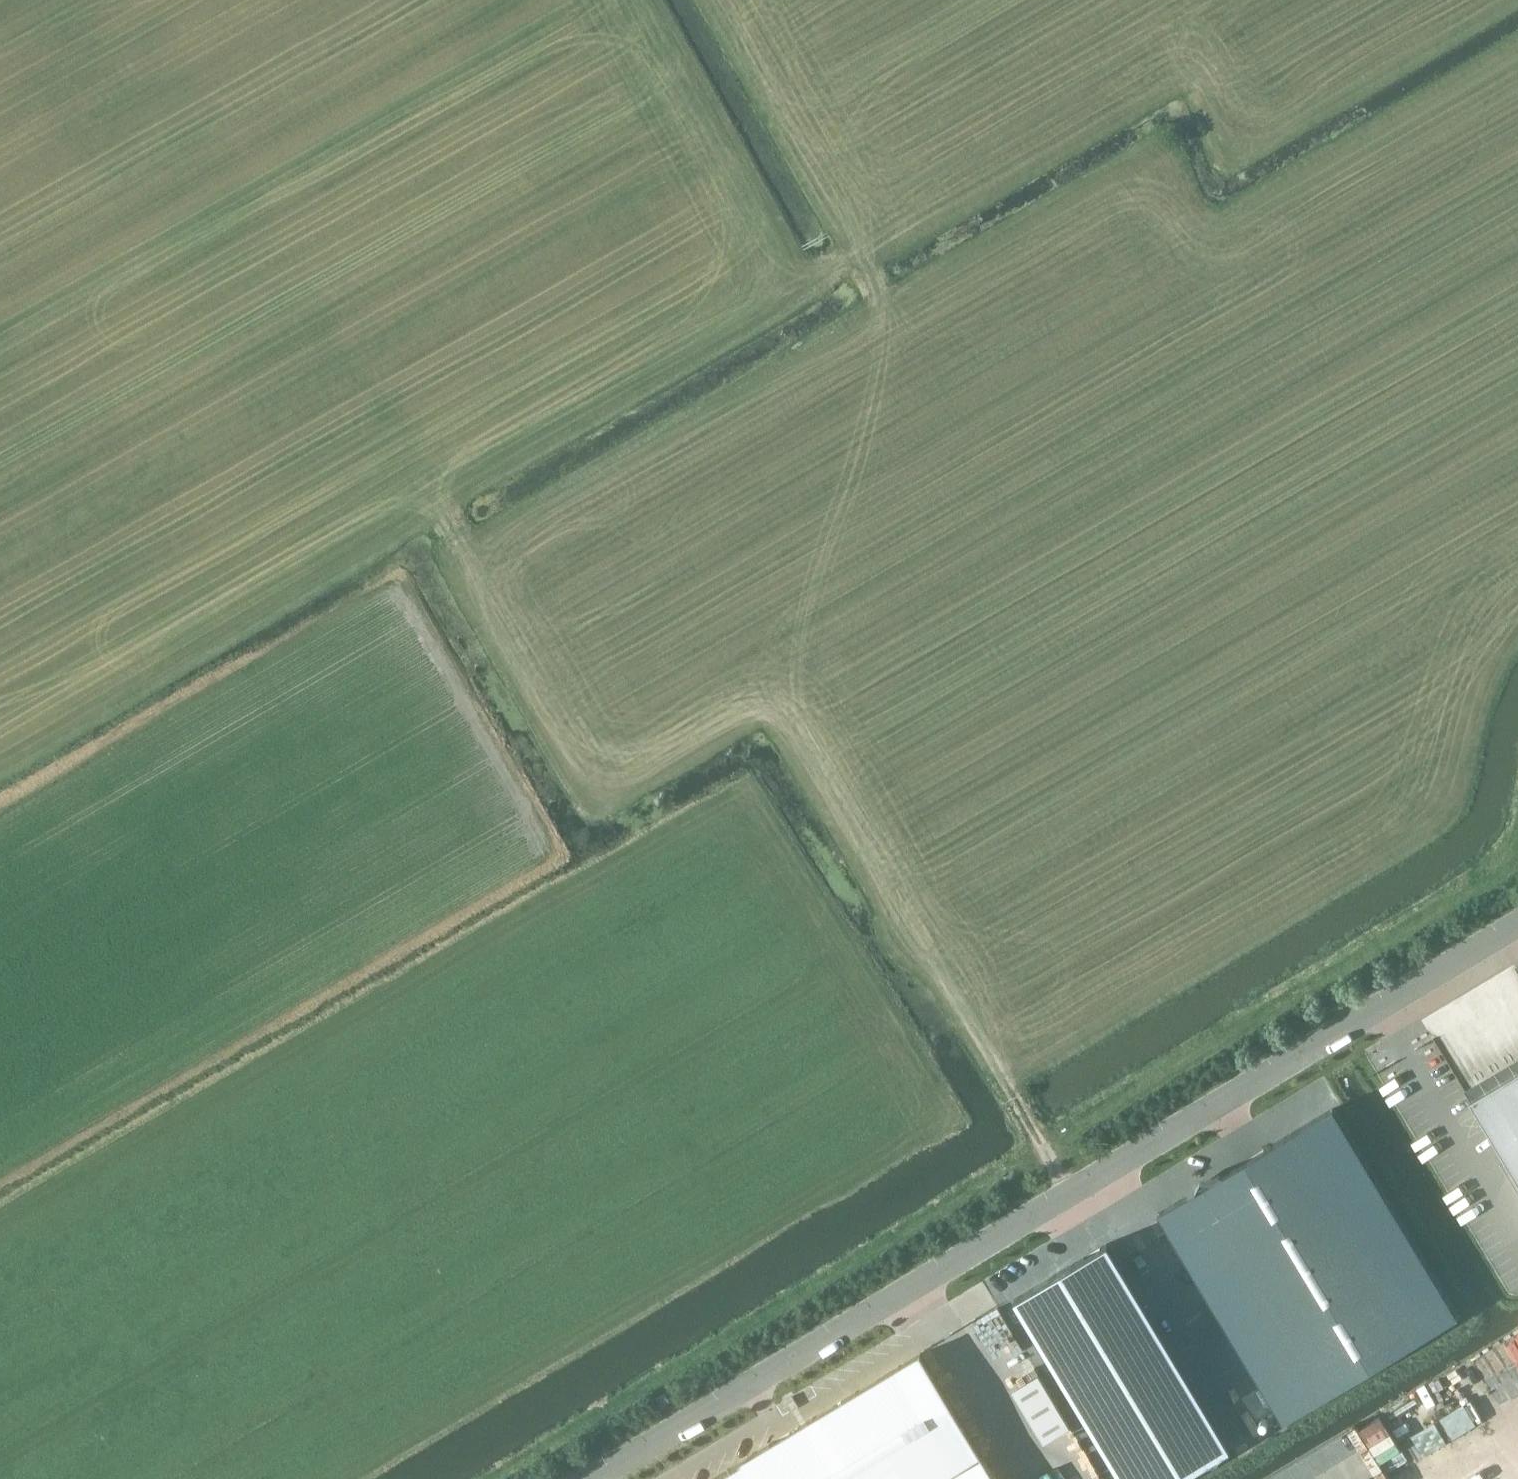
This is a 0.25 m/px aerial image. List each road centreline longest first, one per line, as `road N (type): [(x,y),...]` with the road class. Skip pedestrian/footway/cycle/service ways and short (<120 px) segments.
road 1 (unclassified): [(1517,927),(597,1478)]

